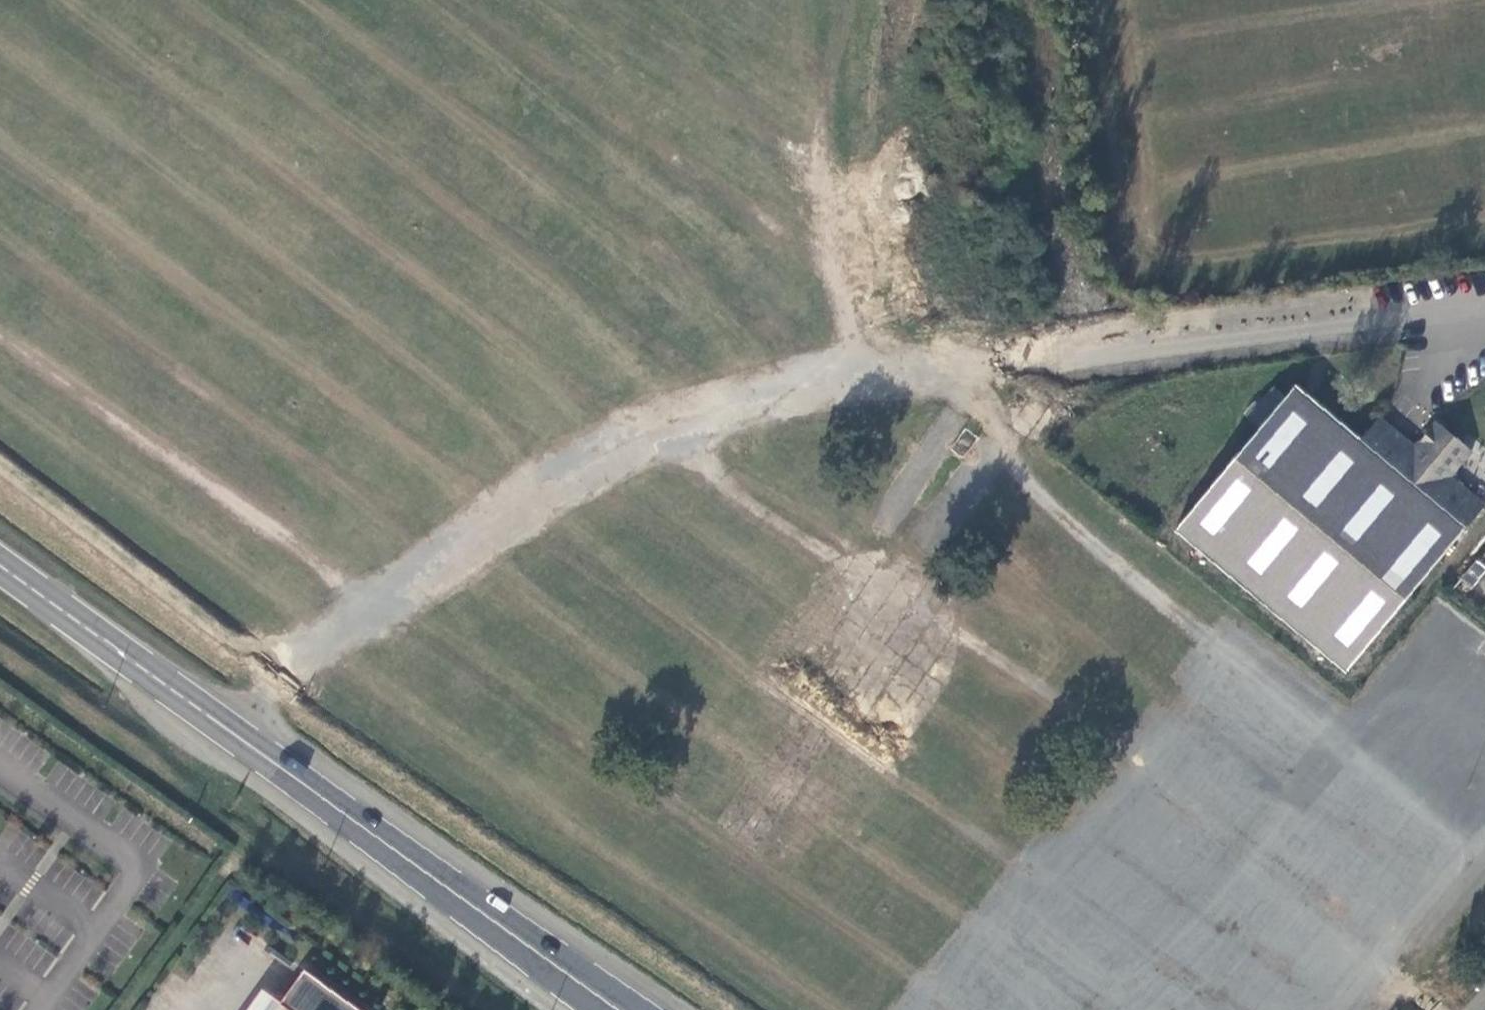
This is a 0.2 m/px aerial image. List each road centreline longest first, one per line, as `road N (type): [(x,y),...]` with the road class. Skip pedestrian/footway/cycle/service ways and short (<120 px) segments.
road 1 (primary): [(0,565),(621,1009)]
road 2 (unclassified): [(1484,291),(1092,343)]

